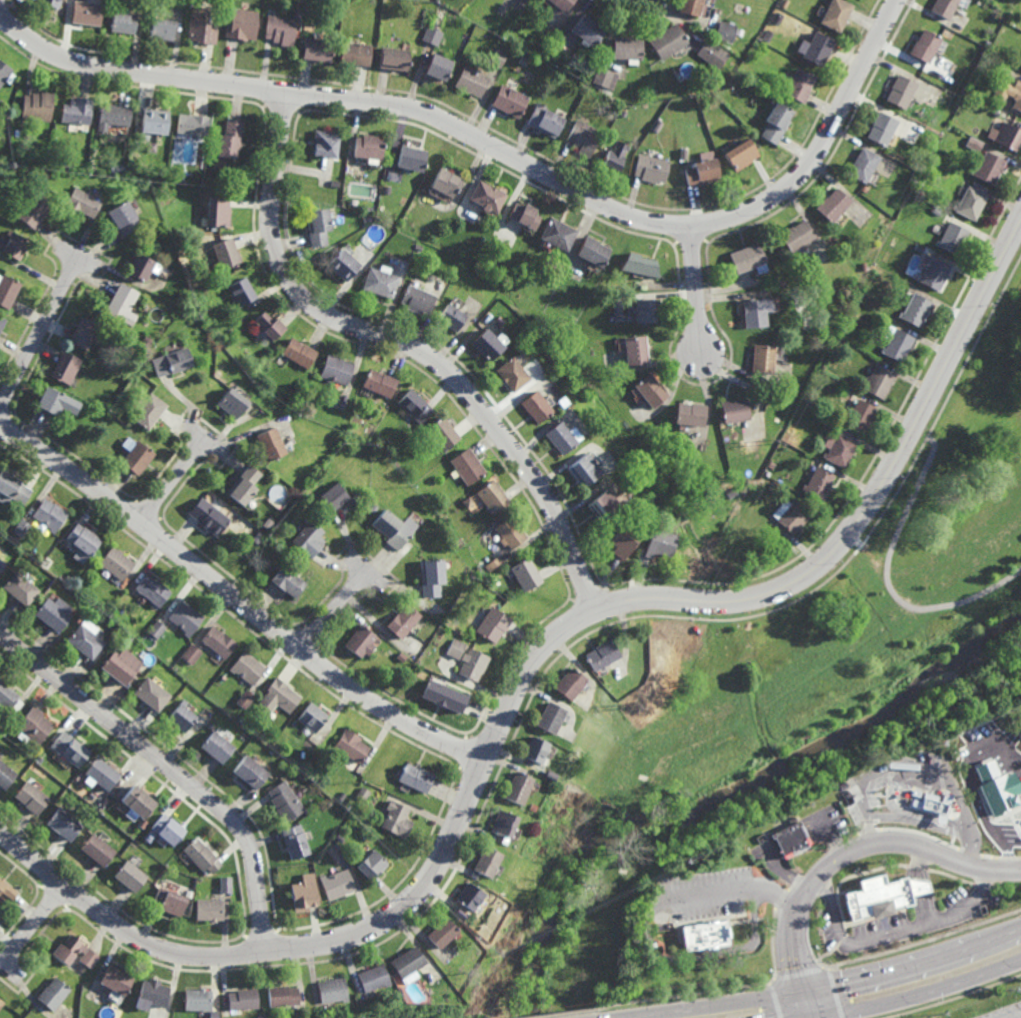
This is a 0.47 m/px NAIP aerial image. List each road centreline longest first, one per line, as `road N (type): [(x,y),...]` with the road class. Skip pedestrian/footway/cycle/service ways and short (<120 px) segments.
road 1 (residential): [(0,834),(130,933),(187,953),(265,953),(333,941),(388,918),(430,877),(520,680),(563,625),(640,598),(758,596),(832,553),(913,429),(1020,219)]
road 2 (residential): [(897,0),(806,167),(759,206),(692,227),(607,205),(418,109),(91,66),(58,56),(0,15)]
road 3 (residential): [(282,91),(270,225),(283,269),(314,306),(421,351),(466,390),(537,483),(595,609)]
road 4 (residential): [(485,757),(366,696),(73,470),(0,426)]
road 5 (residential): [(265,953),(255,858),(241,826),(0,632)]
road 6 (primary): [(1020,930),(807,993),(625,1017)]
road 7 (residential): [(807,993),(799,916),(817,875),(842,853),(897,841),(985,869),(1020,870)]
road 8 (primary): [(818,1017),(1020,961)]
road 9 (residential): [(0,412),(82,256)]
road 10 (residential): [(692,227),(700,350)]

